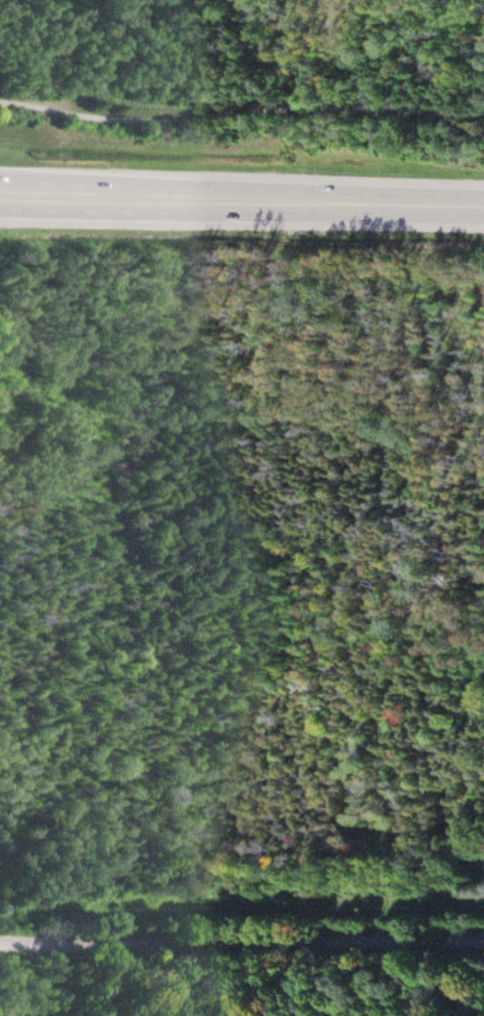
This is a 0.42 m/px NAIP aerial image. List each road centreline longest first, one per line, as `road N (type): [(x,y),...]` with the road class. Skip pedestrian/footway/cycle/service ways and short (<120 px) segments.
road 1 (primary): [(0,196),(483,207)]
road 2 (residential): [(483,949),(0,946)]

